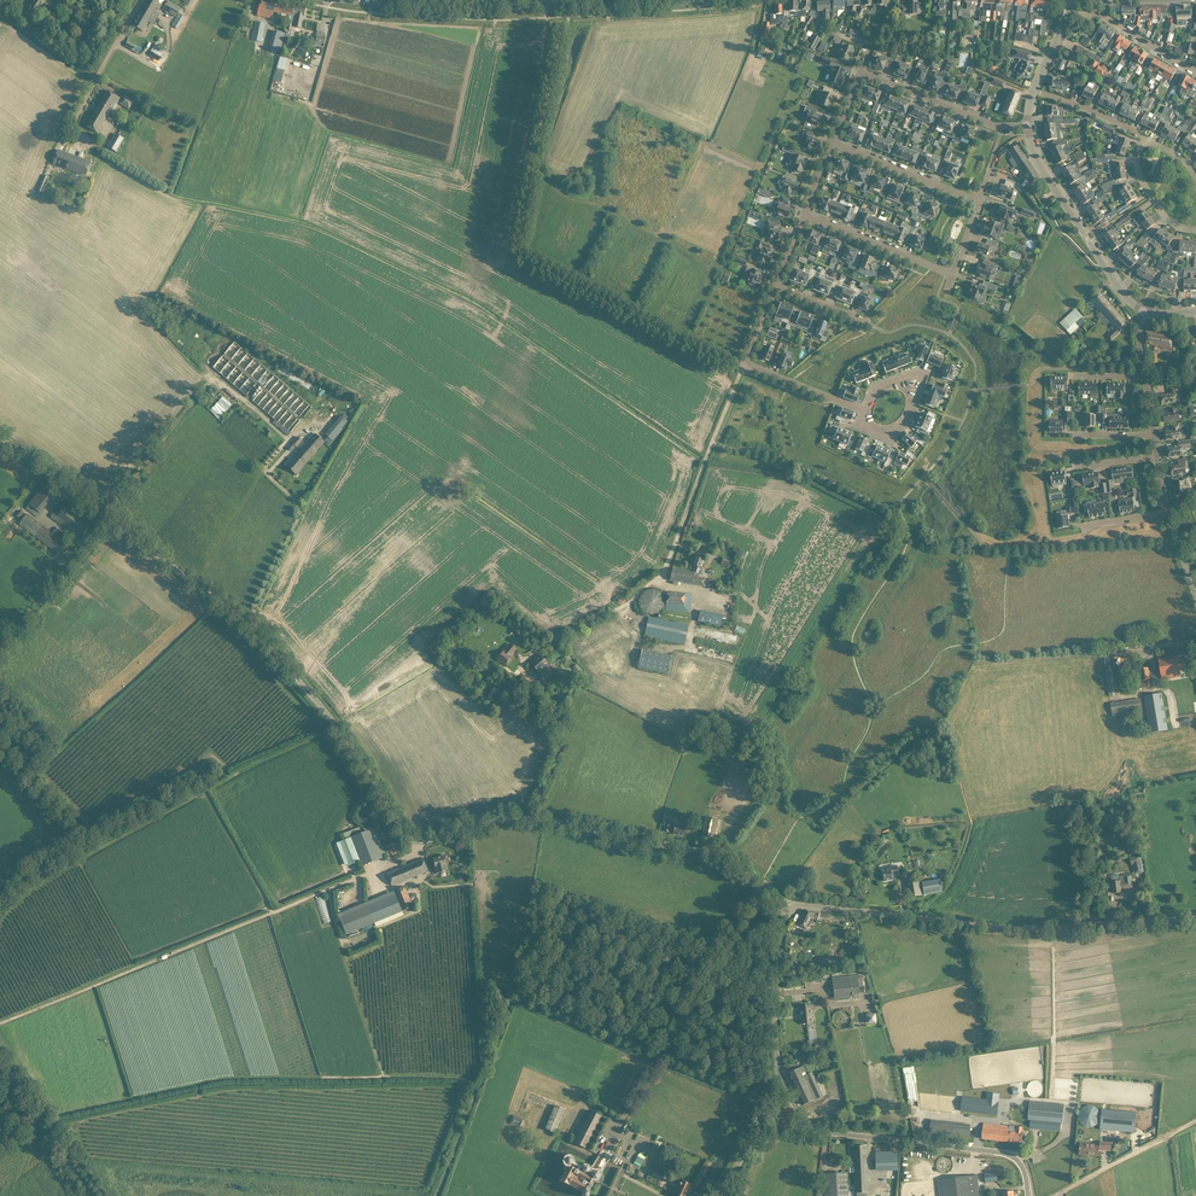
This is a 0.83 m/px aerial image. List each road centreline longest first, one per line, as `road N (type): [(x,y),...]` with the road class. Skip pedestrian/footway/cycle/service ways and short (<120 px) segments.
road 1 (unclassified): [(528,817),(418,836),(255,630),(0,437)]
road 2 (unclassified): [(528,817),(557,740),(535,709),(524,660),(662,574),(746,361)]
road 3 (track): [(556,18),(516,259),(741,374)]
road 4 (track): [(247,624),(299,516),(298,502),(266,472),(288,440),(212,374),(106,516)]
road 5 (unclassified): [(788,907),(1002,929),(1195,921)]
road 6 (tertiary): [(681,0),(524,7),(338,0)]
road 7 (unclassified): [(788,907),(763,879),(729,860),(528,817)]
road 8 (unclassified): [(1025,1195),(1020,1167),(1006,1156),(808,1131)]
road 9 (residential): [(1143,312),(1059,197),(1030,148),(1029,123)]
road 10 (unclassified): [(781,1088),(768,985),(788,907)]
road 11 (track): [(0,1052),(109,1195)]
road 12 (residential): [(1029,123),(990,124),(862,72)]
road 13 (track): [(1049,1195),(1195,1121)]
road 14 (residential): [(953,275),(805,215)]
road 15 (residential): [(978,203),(834,143)]
road 16 (residential): [(864,412),(867,424),(900,428),(922,379),(871,394)]
road 17 (residential): [(746,361),(864,412)]
road 18 (residential): [(1195,228),(1168,223),(1145,193),(1134,166),(1141,135)]
road 19 (residential): [(1195,71),(1084,12)]

